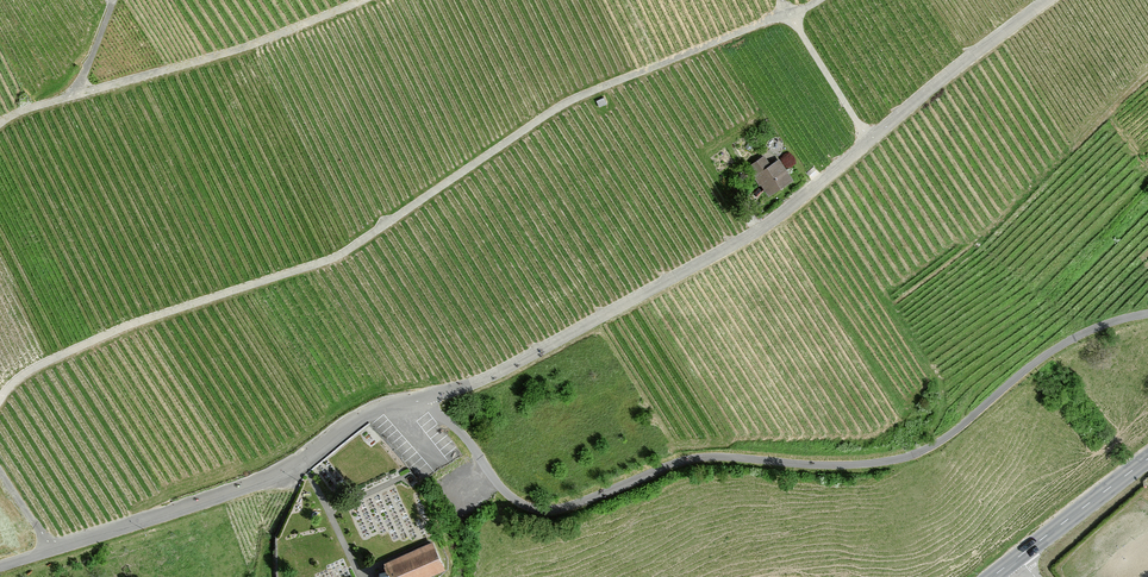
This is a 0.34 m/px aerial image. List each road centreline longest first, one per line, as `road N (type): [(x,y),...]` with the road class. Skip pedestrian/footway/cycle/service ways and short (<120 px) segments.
road 1 (track): [(0,400),(40,365),(127,326),(342,254),(567,102),(817,0)]
road 2 (unclassified): [(1147,313),(1050,352),(933,446),(903,459),(687,461),(554,511),(511,498),(423,397)]
road 3 (residential): [(423,397),(501,372),(760,229),(1044,0)]
road 4 (residential): [(0,566),(230,492),(286,469),(382,406),(423,397)]
road 5 (track): [(0,124),(30,108),(249,47),(366,0)]
road 6 (tertiary): [(991,576),(1147,459)]
road 7 (track): [(870,140),(781,0)]

